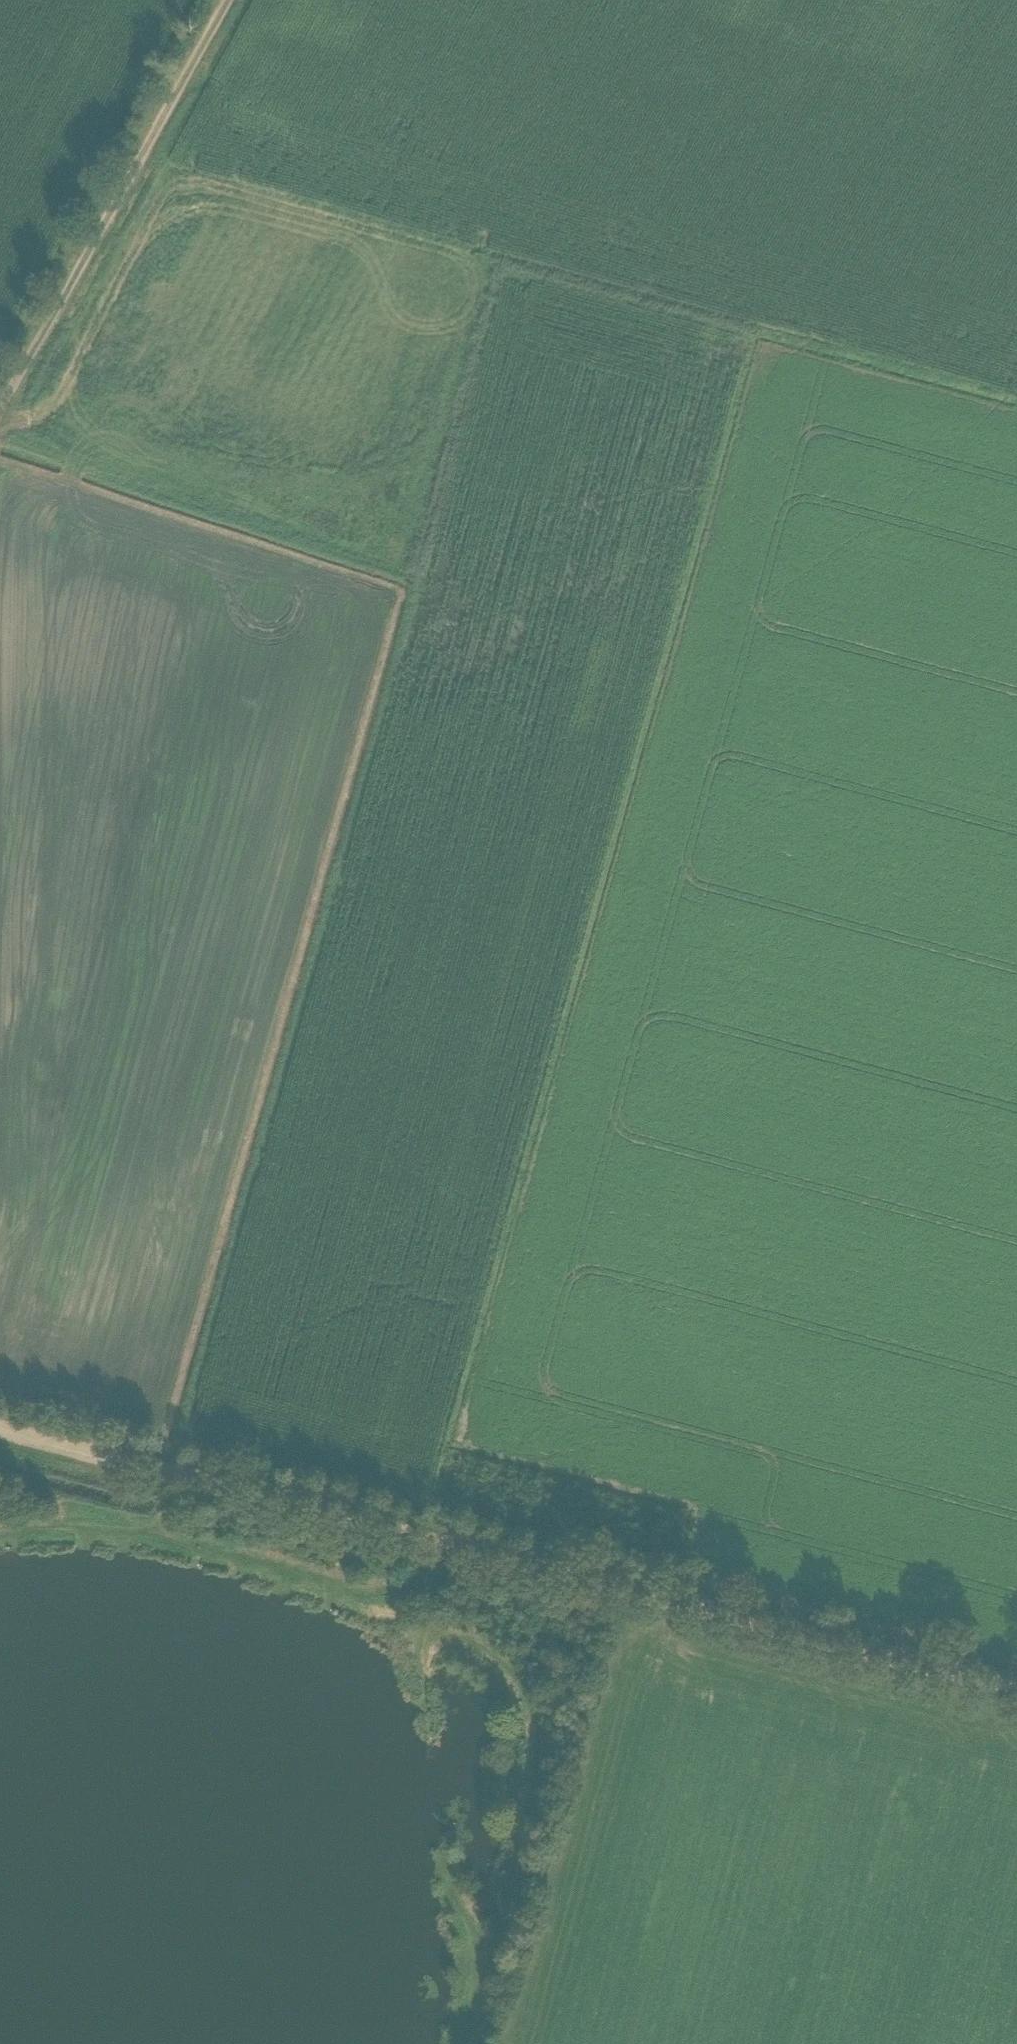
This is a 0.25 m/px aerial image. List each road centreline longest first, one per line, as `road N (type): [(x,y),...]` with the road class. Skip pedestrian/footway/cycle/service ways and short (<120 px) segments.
road 1 (track): [(0,1422),(1016,1696)]
road 2 (track): [(226,0),(0,422)]

